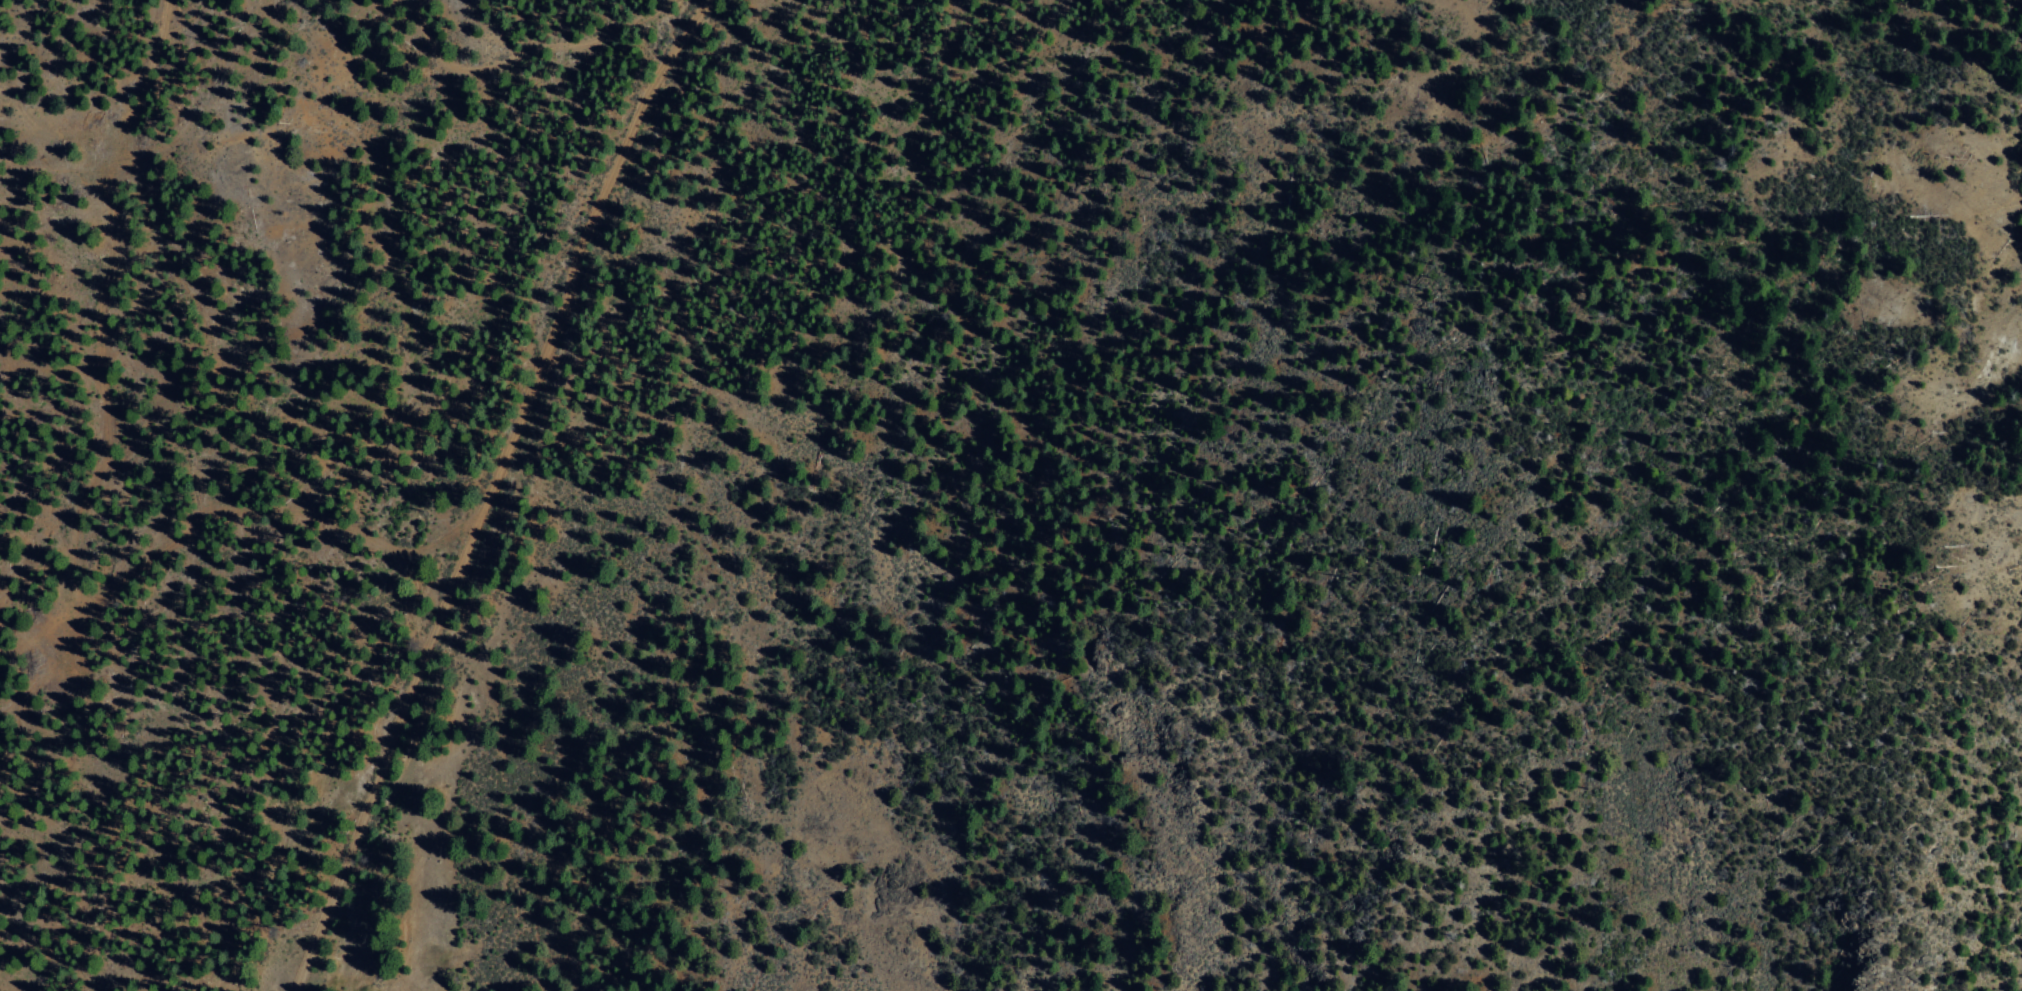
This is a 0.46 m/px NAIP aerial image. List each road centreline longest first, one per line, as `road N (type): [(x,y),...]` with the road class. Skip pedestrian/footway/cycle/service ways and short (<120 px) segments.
road 1 (residential): [(298,990),(407,730),(579,192),(650,42),(687,0)]

